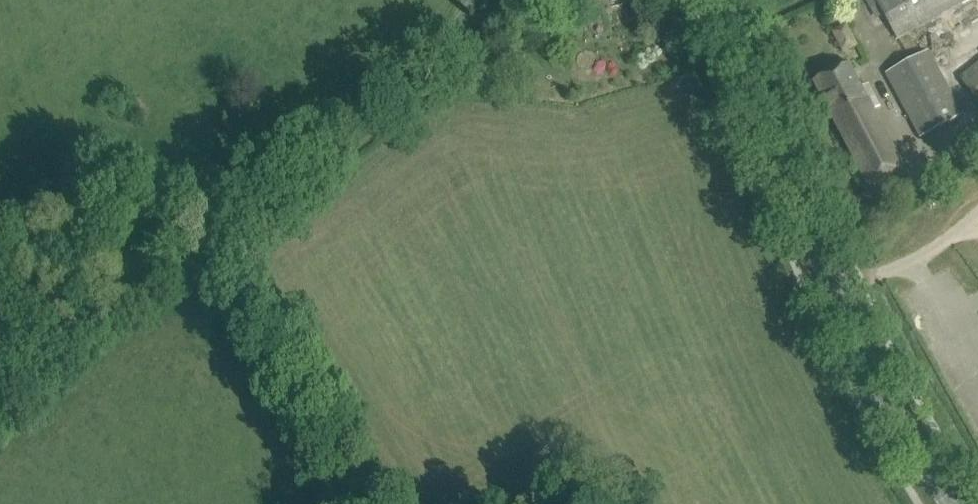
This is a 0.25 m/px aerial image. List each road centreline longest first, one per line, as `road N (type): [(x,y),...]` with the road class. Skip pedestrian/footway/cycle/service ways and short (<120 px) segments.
road 1 (tertiary): [(953,503),(850,323),(722,0)]
road 2 (track): [(219,230),(465,27),(478,0)]
road 3 (track): [(0,410),(219,230)]

